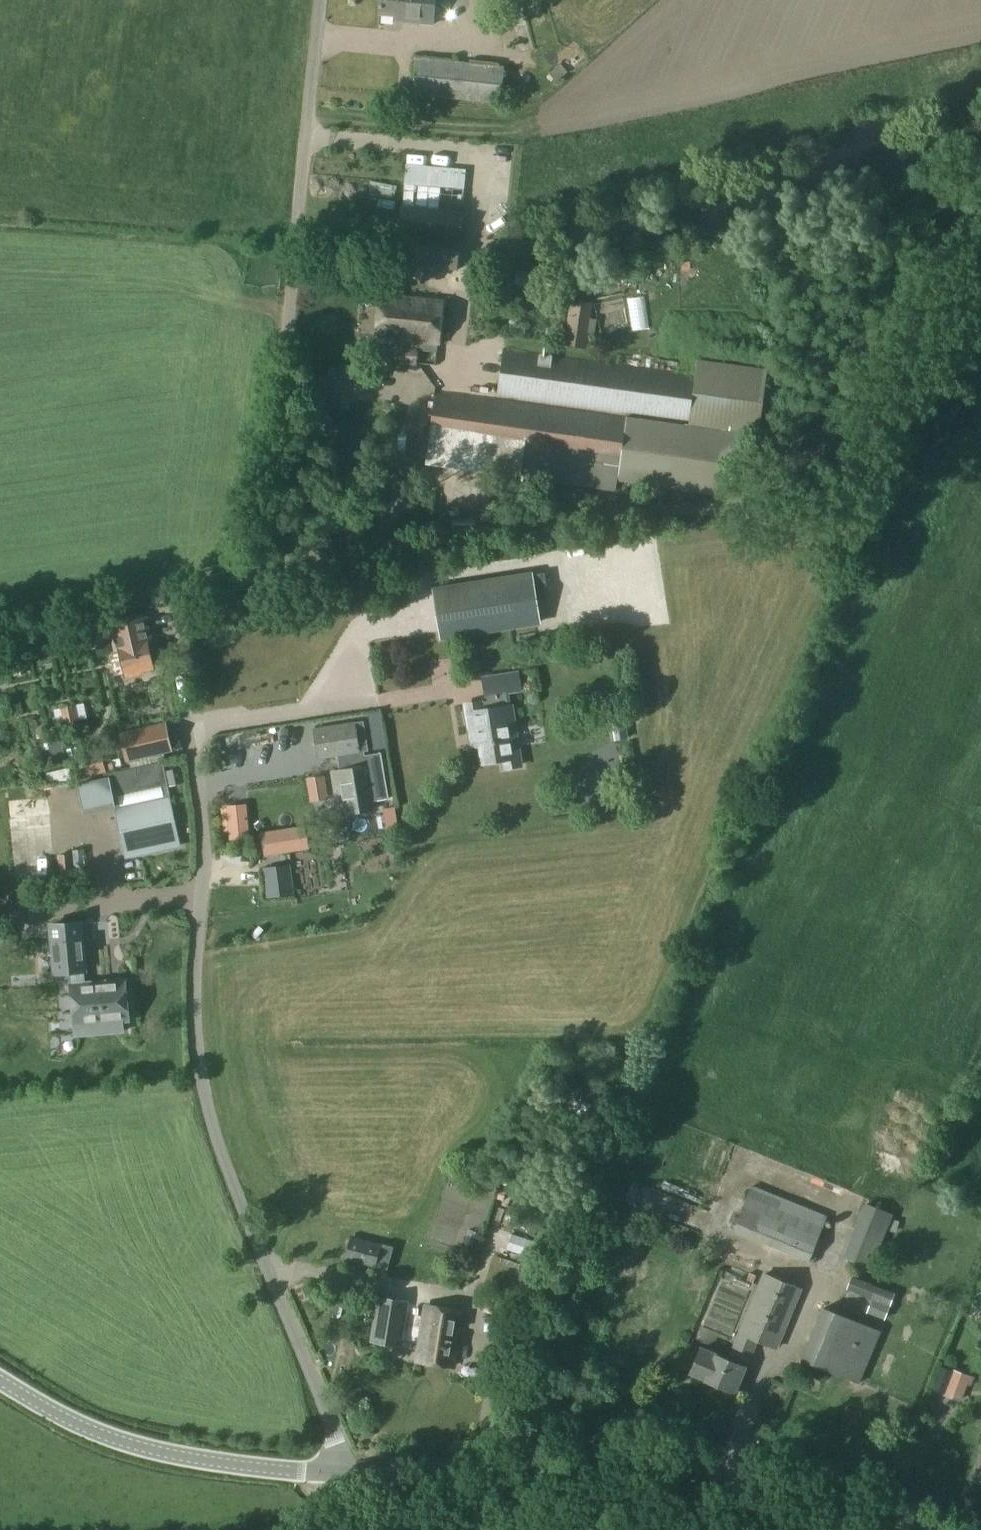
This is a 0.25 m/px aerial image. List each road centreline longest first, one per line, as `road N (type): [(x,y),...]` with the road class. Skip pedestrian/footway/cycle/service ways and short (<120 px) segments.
road 1 (unclassified): [(343,1472),(200,1103),(189,1041),(191,765),(175,645),(183,609),(254,529),(294,269),(321,0)]
road 2 (unclassified): [(924,1529),(664,1458),(603,1454),(343,1472)]
road 3 (unclassified): [(343,1472),(152,1460),(67,1429),(0,1391)]

